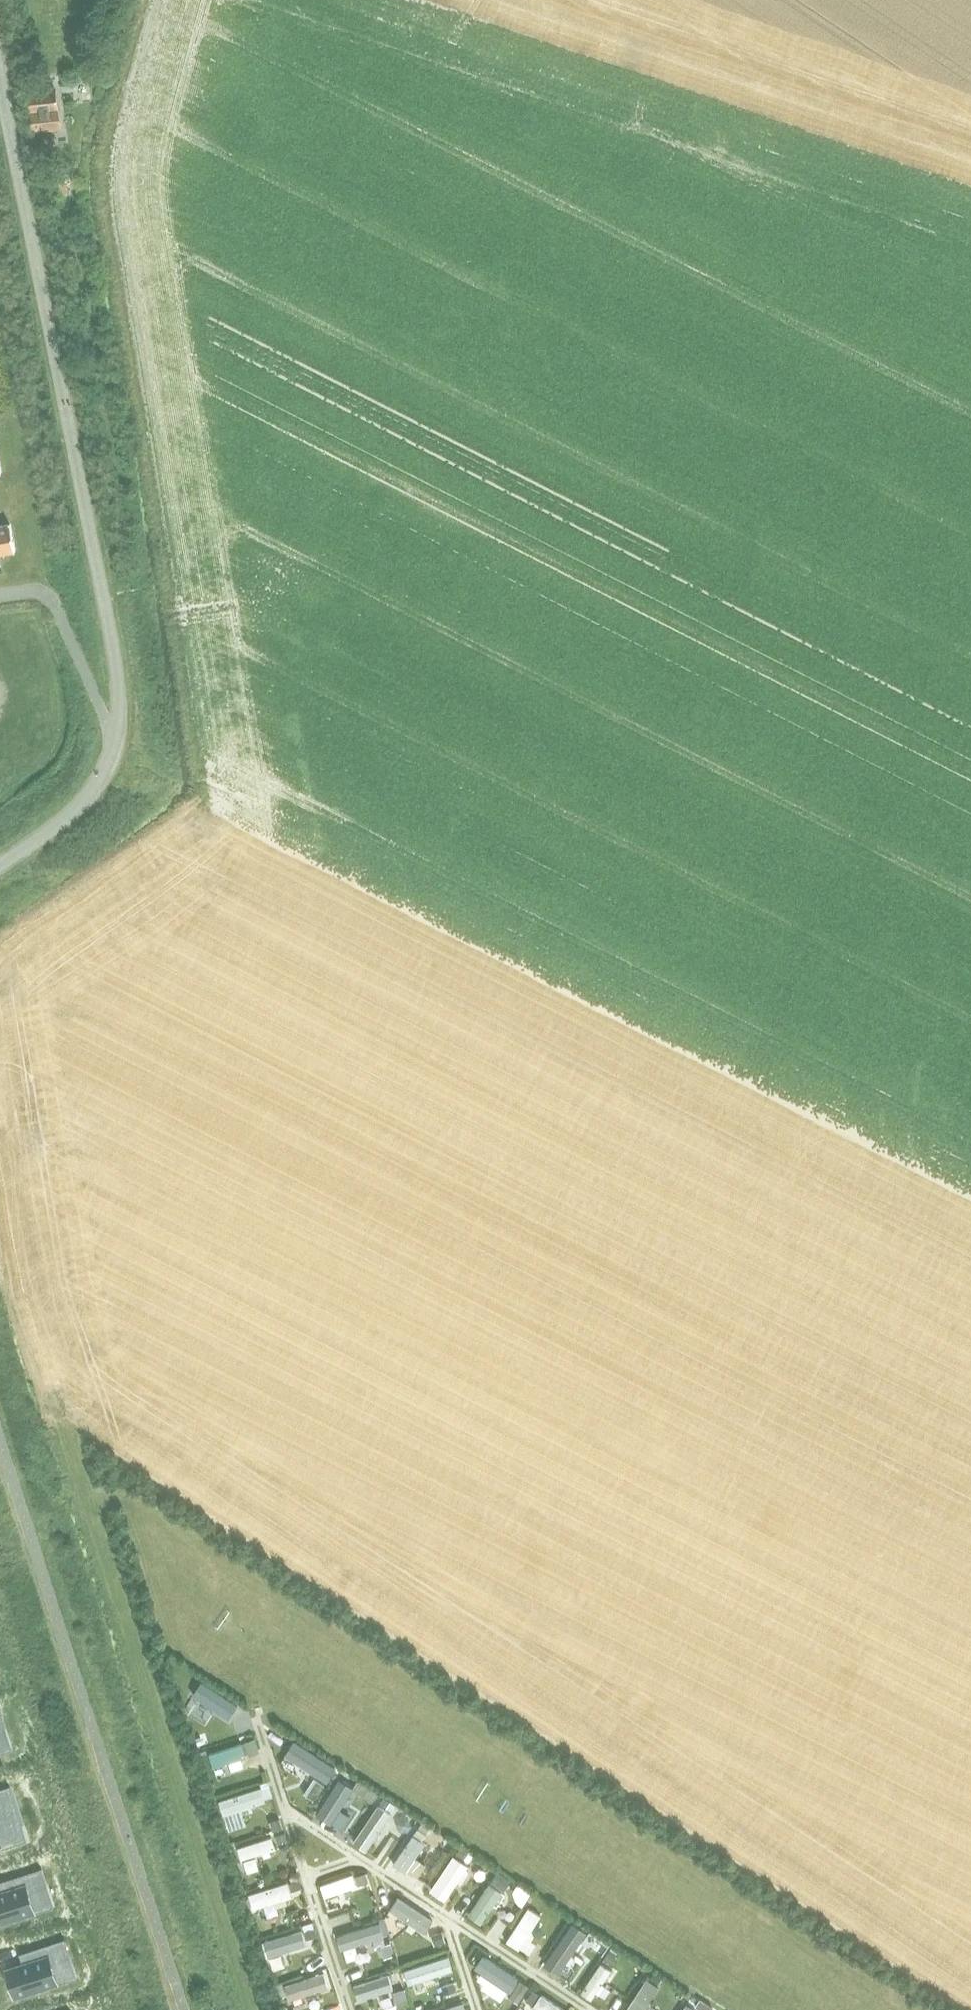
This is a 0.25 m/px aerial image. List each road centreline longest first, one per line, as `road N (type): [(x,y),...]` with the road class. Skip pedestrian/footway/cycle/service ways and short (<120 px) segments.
road 1 (unclassified): [(0,863),(93,790),(122,719),(0,77)]

